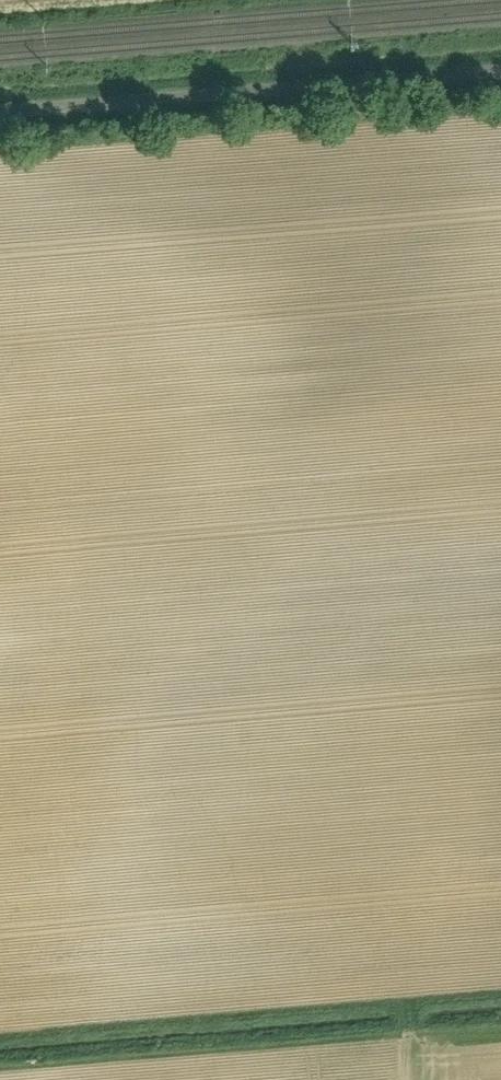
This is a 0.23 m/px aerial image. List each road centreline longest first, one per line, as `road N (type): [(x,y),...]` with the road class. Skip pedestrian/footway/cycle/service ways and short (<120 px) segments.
road 1 (unclassified): [(500,68),(0,113)]

